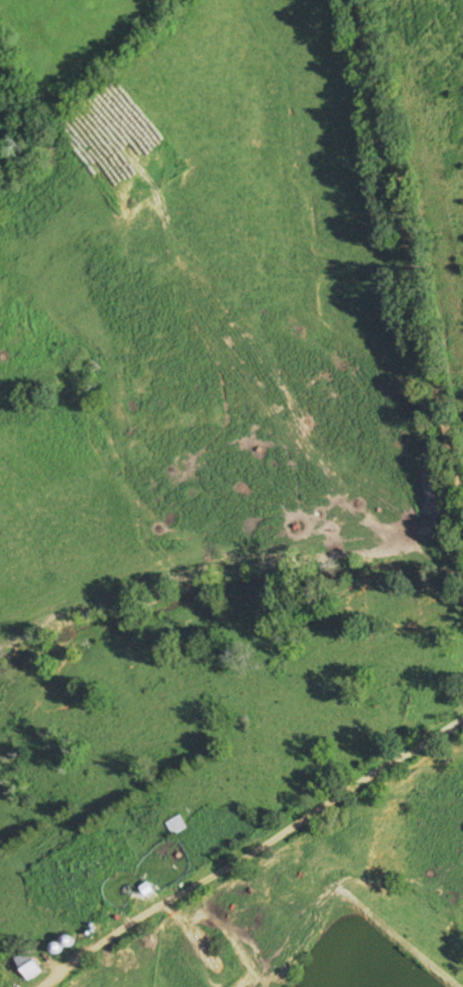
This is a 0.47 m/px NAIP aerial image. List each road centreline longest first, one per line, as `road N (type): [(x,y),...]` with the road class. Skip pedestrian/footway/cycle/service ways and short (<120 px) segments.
road 1 (residential): [(462,501),(371,0)]
road 2 (residential): [(462,726),(47,986)]

